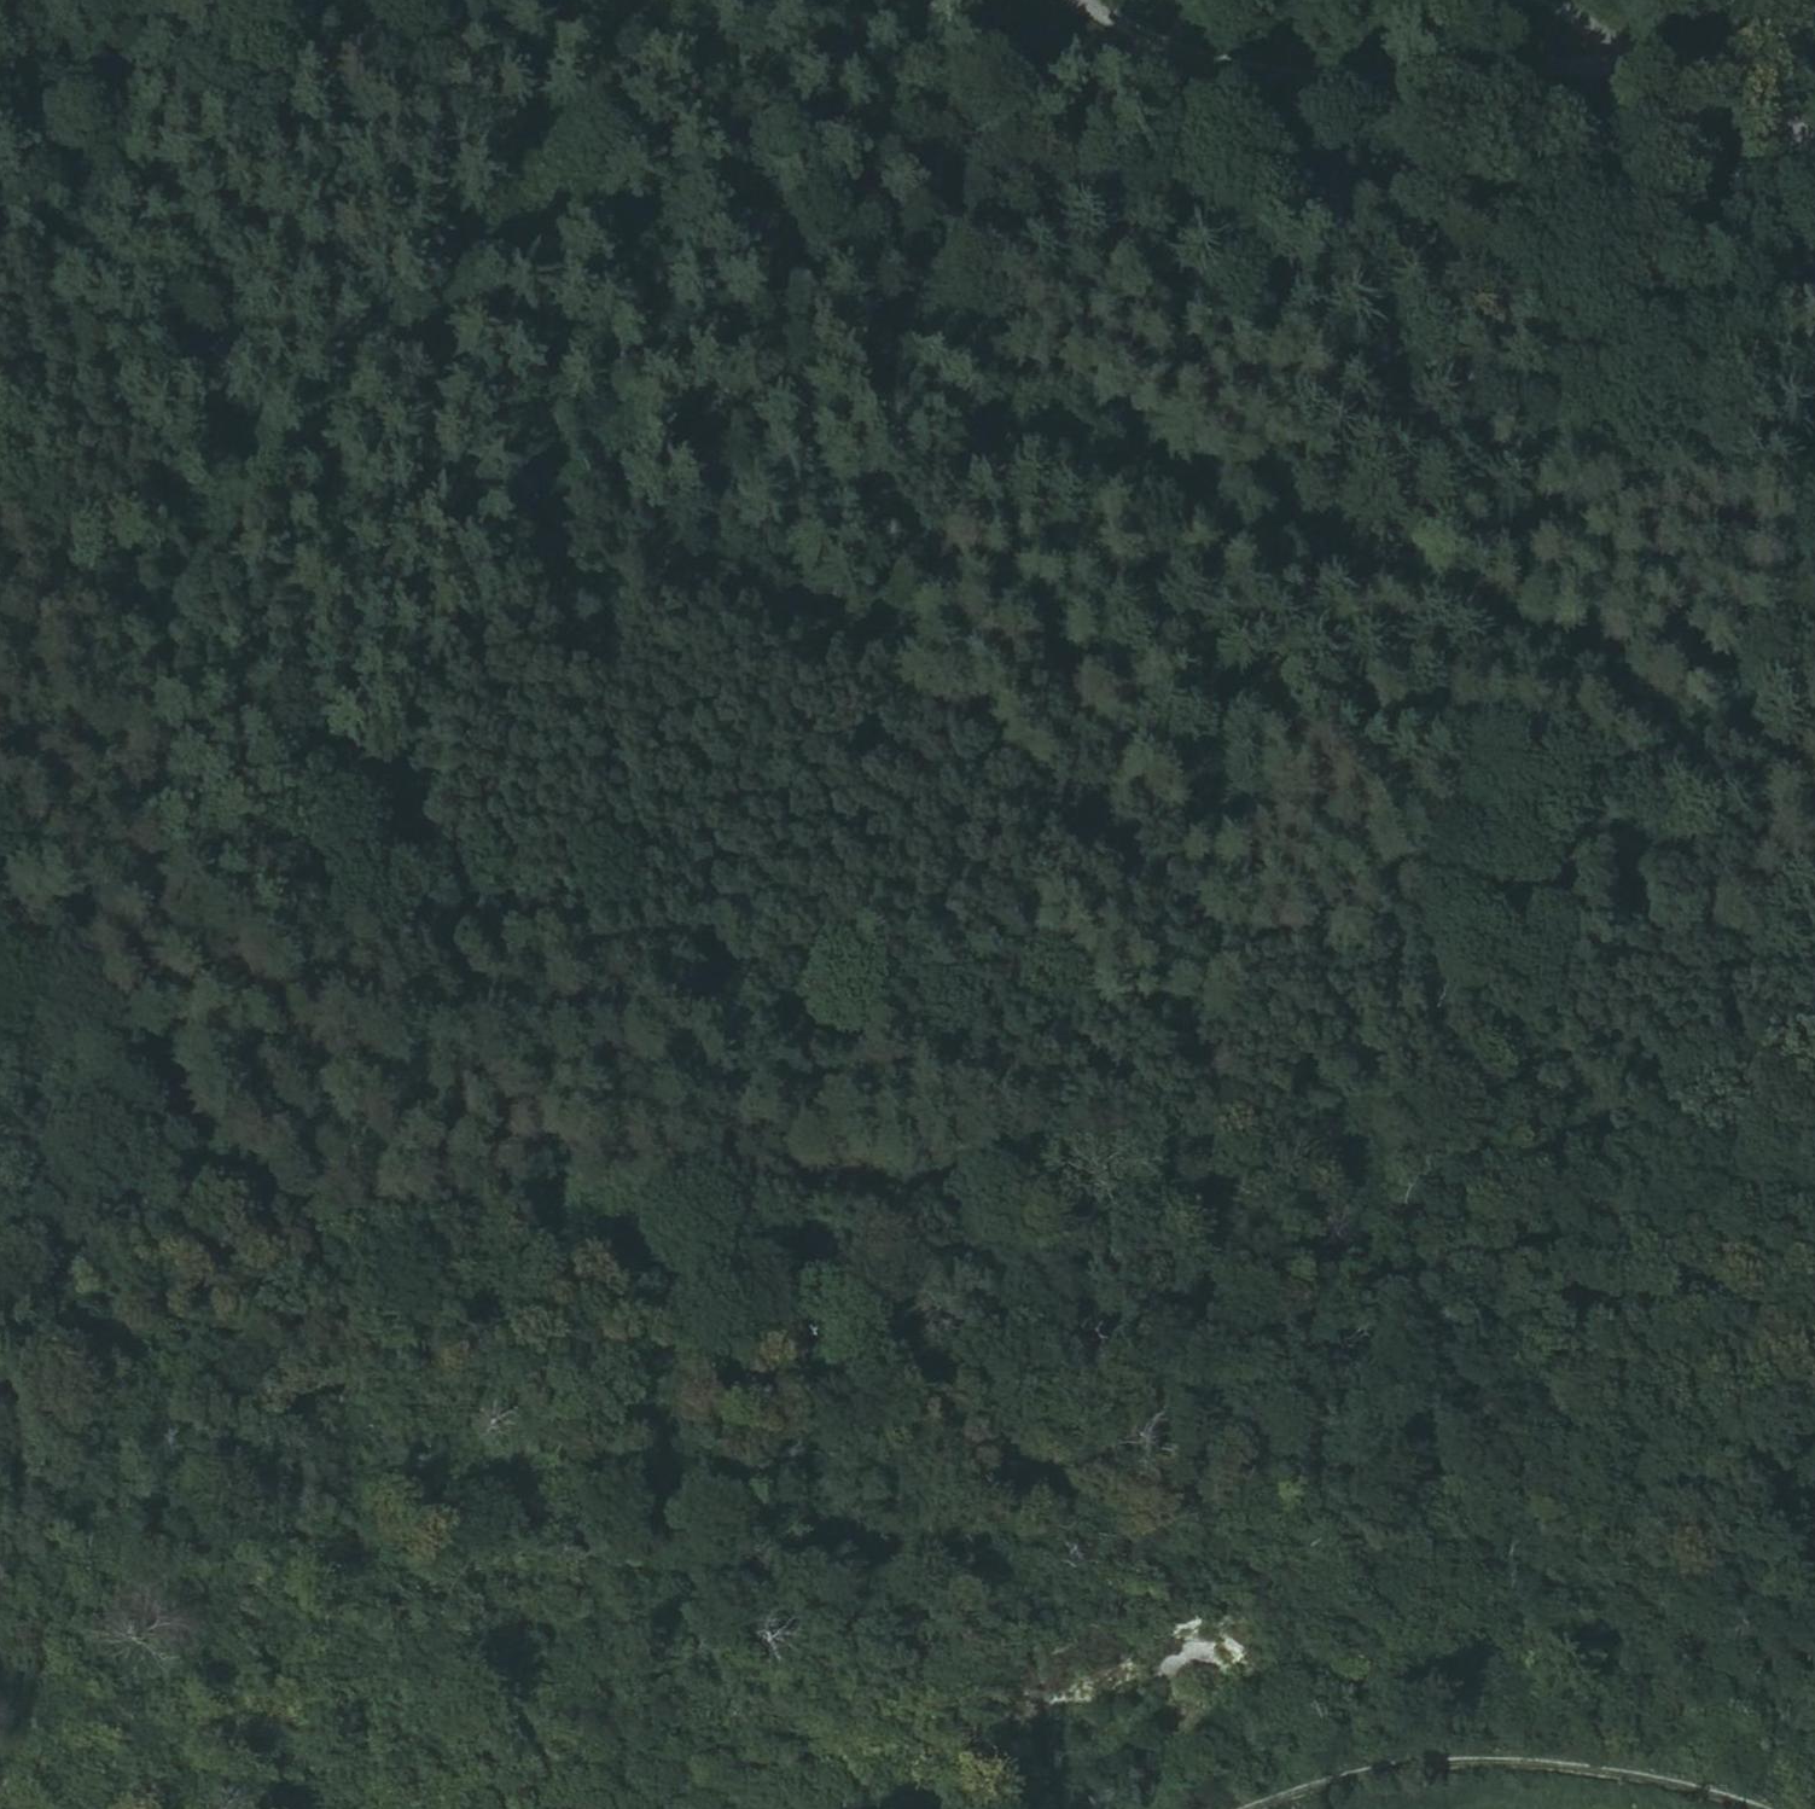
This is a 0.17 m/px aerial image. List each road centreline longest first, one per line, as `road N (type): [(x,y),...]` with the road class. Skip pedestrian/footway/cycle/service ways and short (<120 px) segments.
road 1 (track): [(1814,131),(1776,99),(1670,56),(1470,80),(1287,72),(1161,50),(1097,0)]
road 2 (track): [(1759,1808),(1653,1776),(1583,1766),(1356,1771),(1243,1808)]

